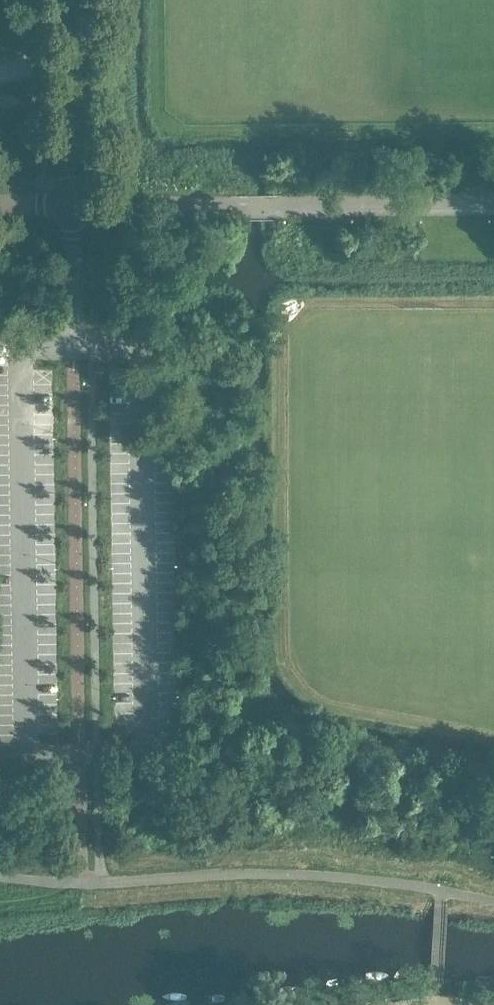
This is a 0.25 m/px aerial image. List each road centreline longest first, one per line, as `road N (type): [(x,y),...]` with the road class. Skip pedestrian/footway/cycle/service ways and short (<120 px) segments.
road 1 (unclassified): [(74,212),(70,0)]

